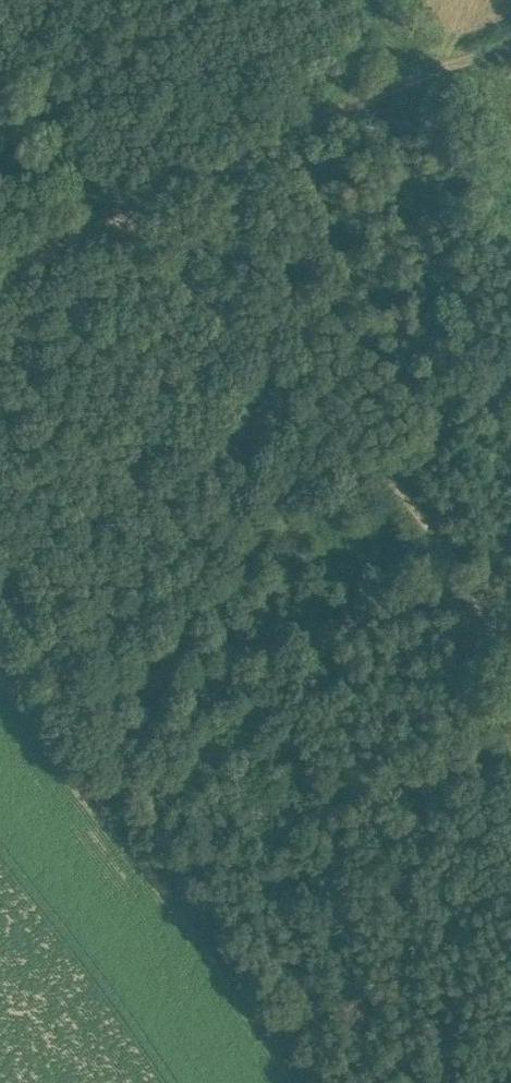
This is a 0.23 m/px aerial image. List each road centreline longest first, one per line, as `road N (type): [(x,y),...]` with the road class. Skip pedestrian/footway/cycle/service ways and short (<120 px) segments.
road 1 (track): [(510,715),(473,608),(429,523),(132,217)]
road 2 (track): [(303,1082),(235,974),(22,694),(0,625)]
road 3 (track): [(132,217),(175,189),(337,117)]
road 4 (track): [(132,217),(0,274)]
road 5 (track): [(460,64),(337,117)]

